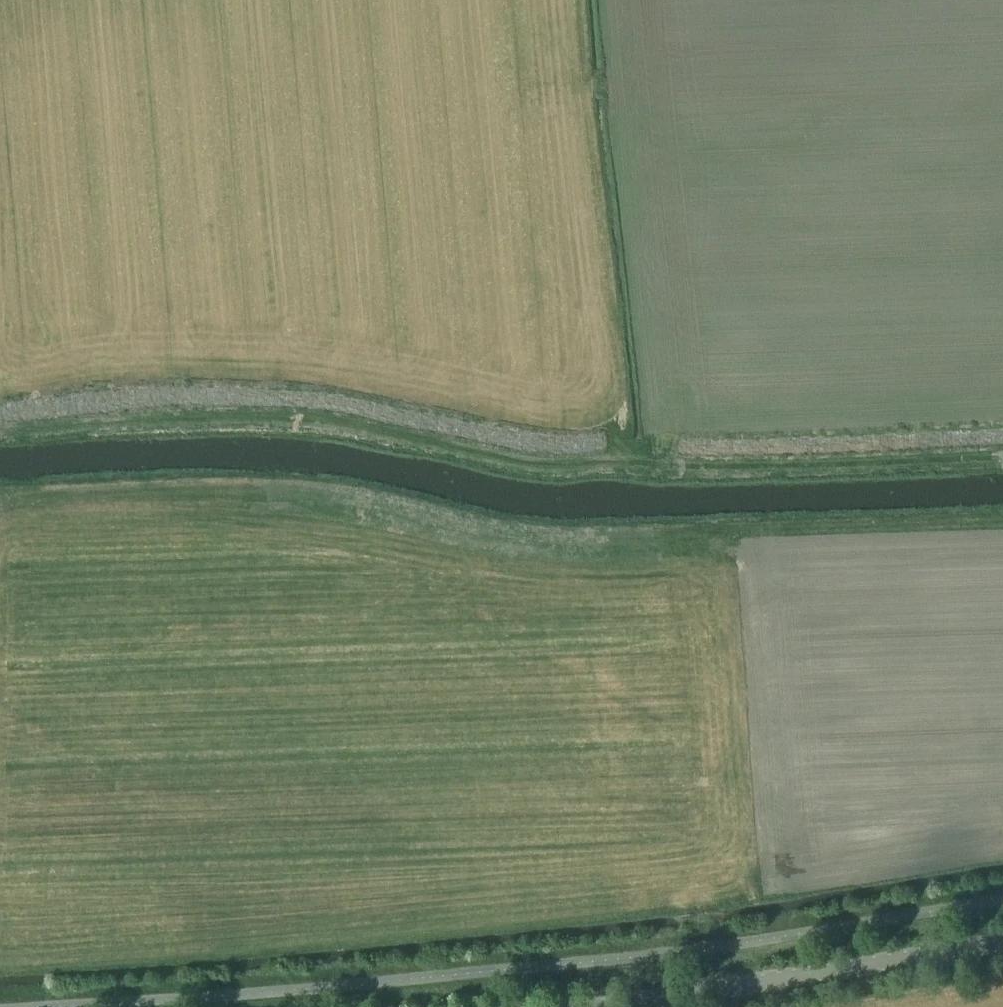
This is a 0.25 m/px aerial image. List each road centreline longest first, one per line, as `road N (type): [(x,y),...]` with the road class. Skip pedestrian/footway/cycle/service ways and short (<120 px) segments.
road 1 (secondary): [(588,1006),(1002,941)]

